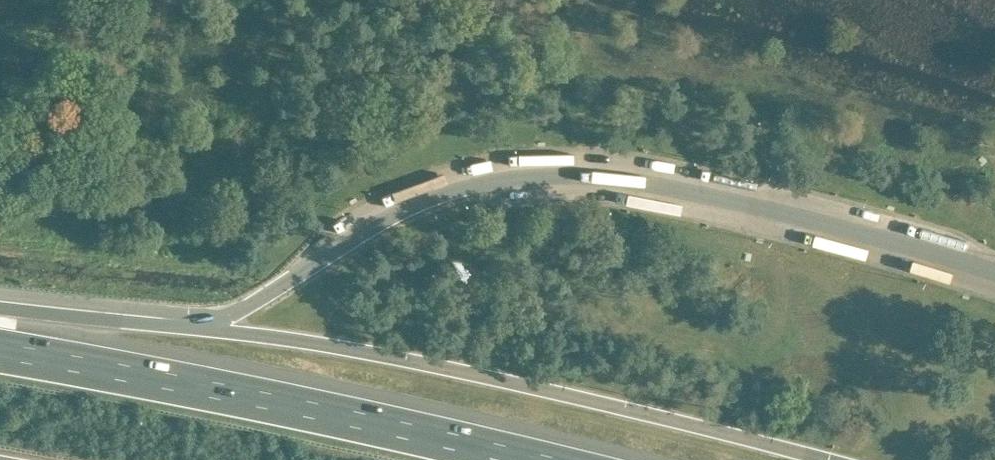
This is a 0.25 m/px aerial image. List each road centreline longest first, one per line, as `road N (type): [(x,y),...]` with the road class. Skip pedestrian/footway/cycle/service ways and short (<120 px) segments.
road 1 (motorway): [(554,459),(0,346)]
road 2 (motorway): [(199,326),(0,307)]

